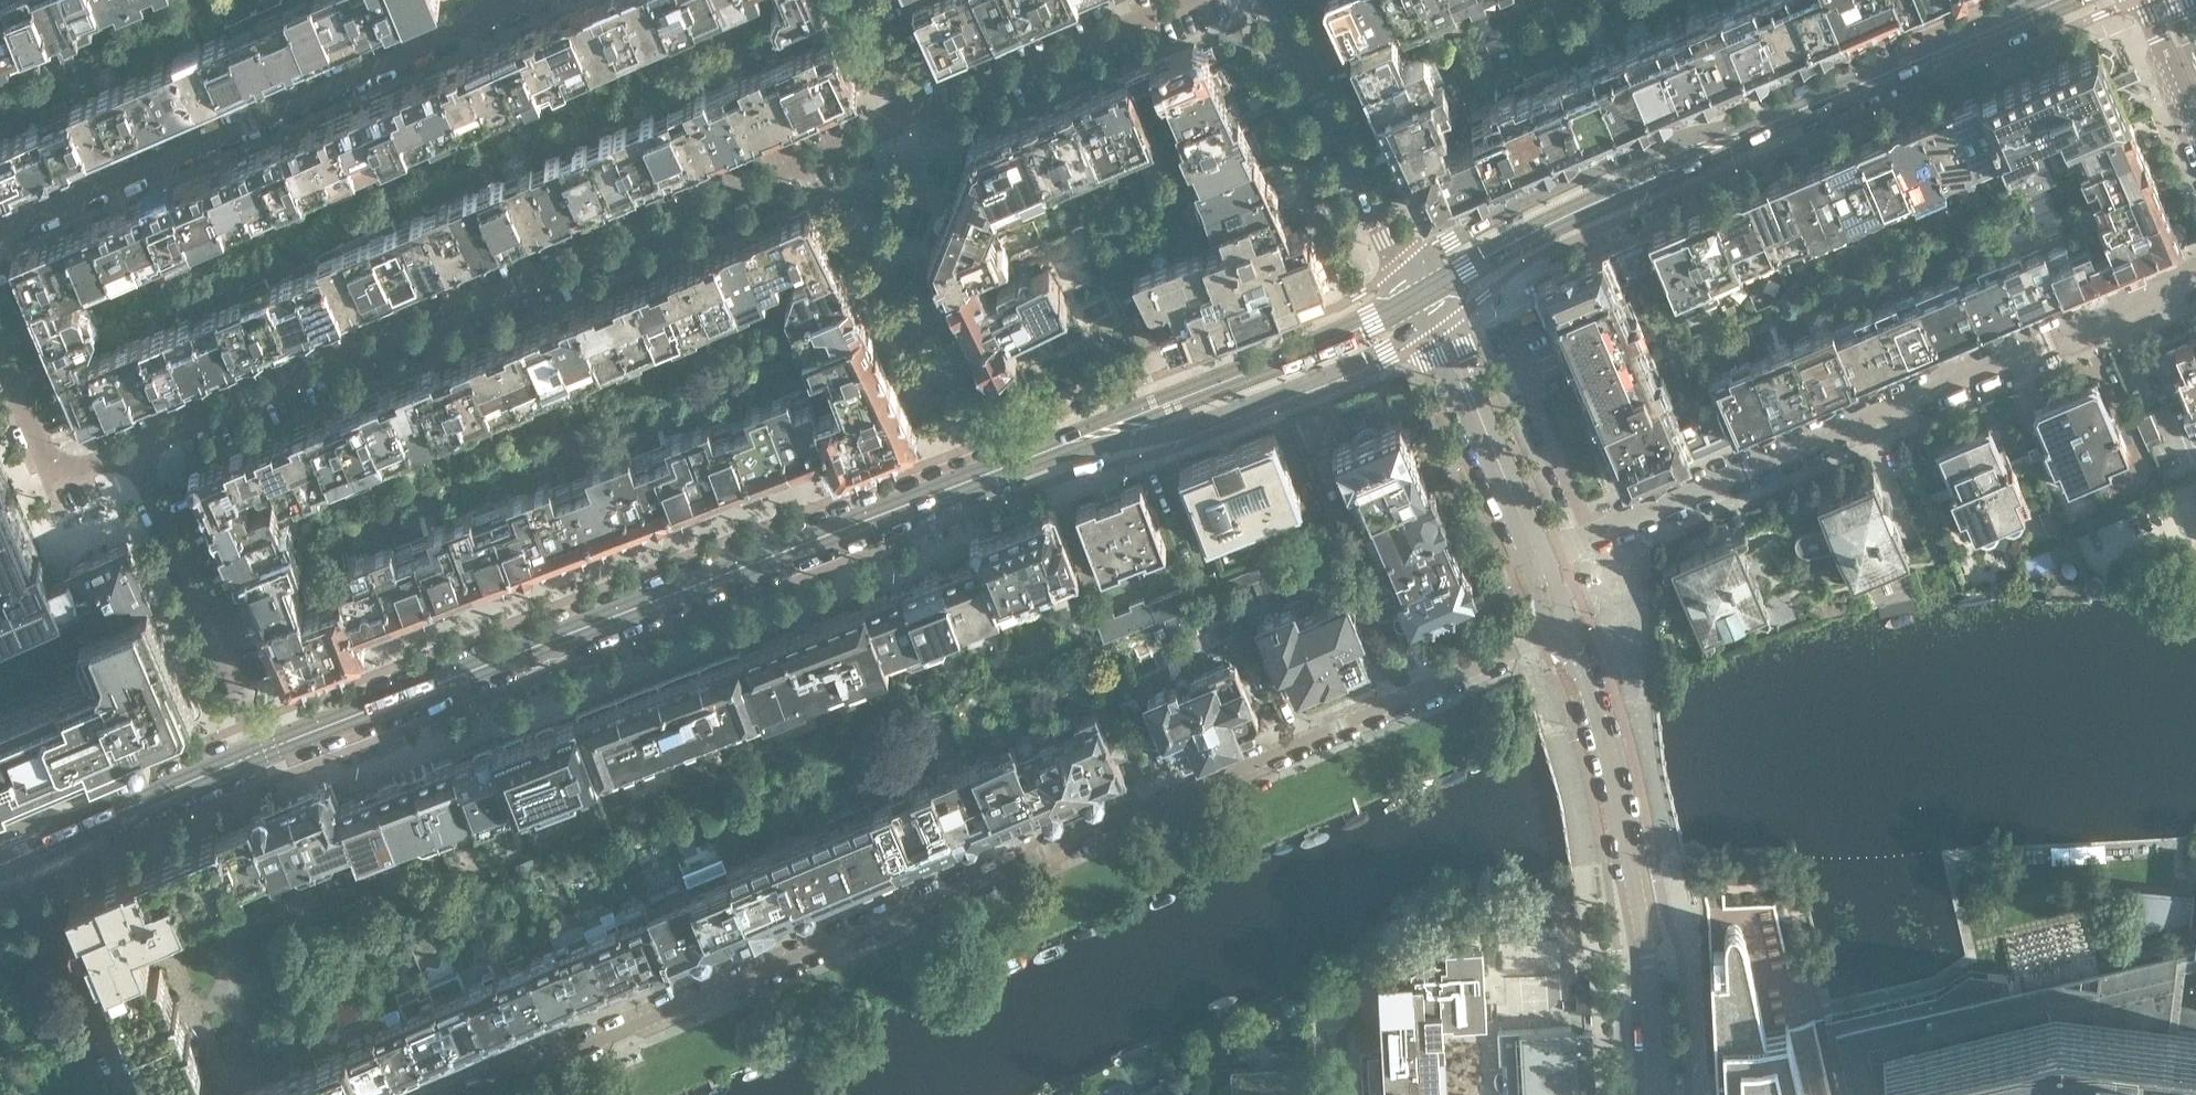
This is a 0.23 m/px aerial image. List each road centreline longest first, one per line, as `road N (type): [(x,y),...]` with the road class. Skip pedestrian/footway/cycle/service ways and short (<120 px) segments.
road 1 (residential): [(469,1094),(1563,629)]
road 2 (tertiary): [(1073,441),(261,751)]
road 3 (residential): [(132,455),(916,112)]
road 4 (residential): [(1593,532),(2195,282)]
road 5 (residential): [(0,232),(499,9)]
road 6 (residential): [(1563,629),(1594,703),(1626,831),(1655,1094)]
road 7 (tertiary): [(1073,441),(1189,426),(1366,358),(1429,315)]
road 8 (tertiary): [(1409,284),(1370,321),(1334,339),(1073,441)]
road 9 (tertiary): [(1741,135),(1652,146),(1565,182),(1470,230),(1409,284)]
road 10 (tertiary): [(1429,315),(1465,264),(1506,238),(1741,135)]
road 11 (tertiary): [(1741,135),(2056,0)]
road 12 (residential): [(261,751),(132,455)]
road 13 (residential): [(1409,284),(1276,0)]
road 14 (residential): [(916,112),(1182,0)]
road 15 (residential): [(1593,532),(1501,326)]
road 16 (tertiary): [(261,751),(74,831)]
road 17 (residential): [(132,455),(77,465),(42,453),(0,353)]
road 18 (residential): [(1535,557),(1473,396)]
road 19 (residential): [(916,112),(862,0)]

